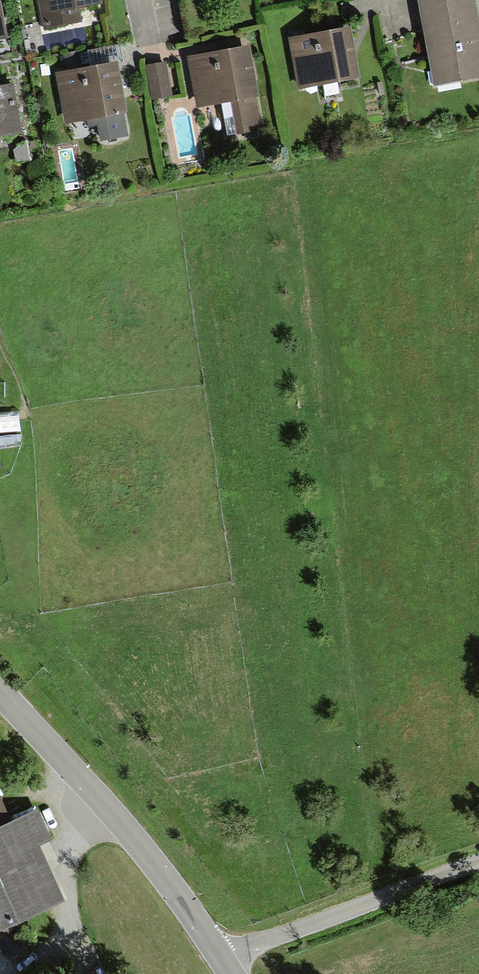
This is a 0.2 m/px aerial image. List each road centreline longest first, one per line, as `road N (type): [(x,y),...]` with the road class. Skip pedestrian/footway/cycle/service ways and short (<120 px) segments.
road 1 (tertiary): [(224,966),(142,842),(0,694)]
road 2 (residential): [(478,864),(268,941),(224,966)]

